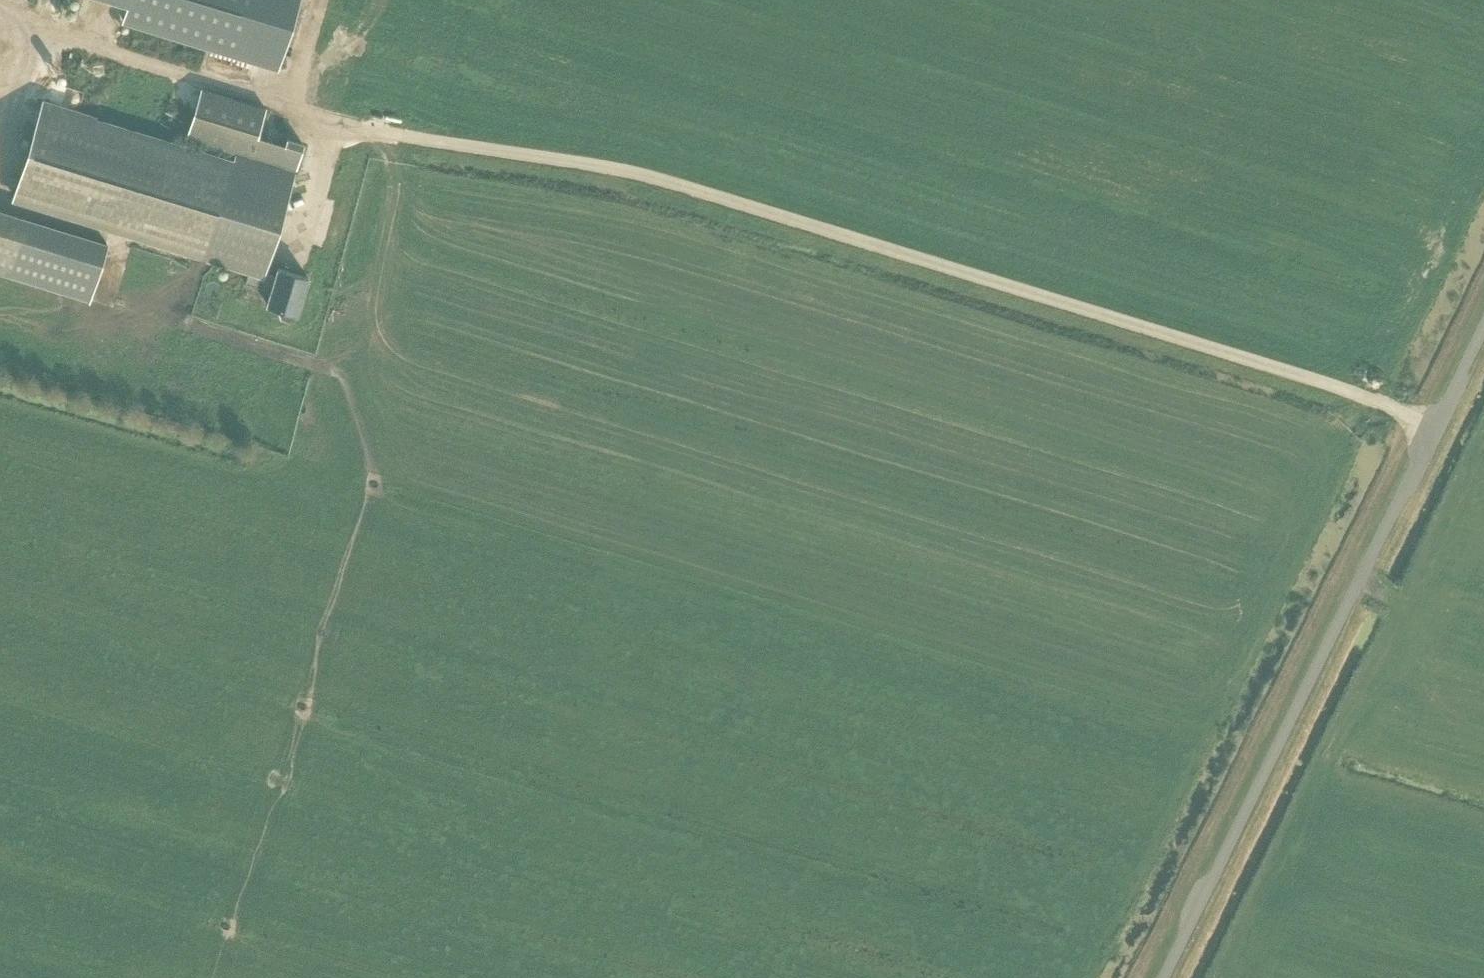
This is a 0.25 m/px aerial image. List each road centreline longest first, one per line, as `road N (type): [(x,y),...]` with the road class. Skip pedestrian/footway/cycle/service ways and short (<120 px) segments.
road 1 (unclassified): [(1164,977),(1483,327)]

